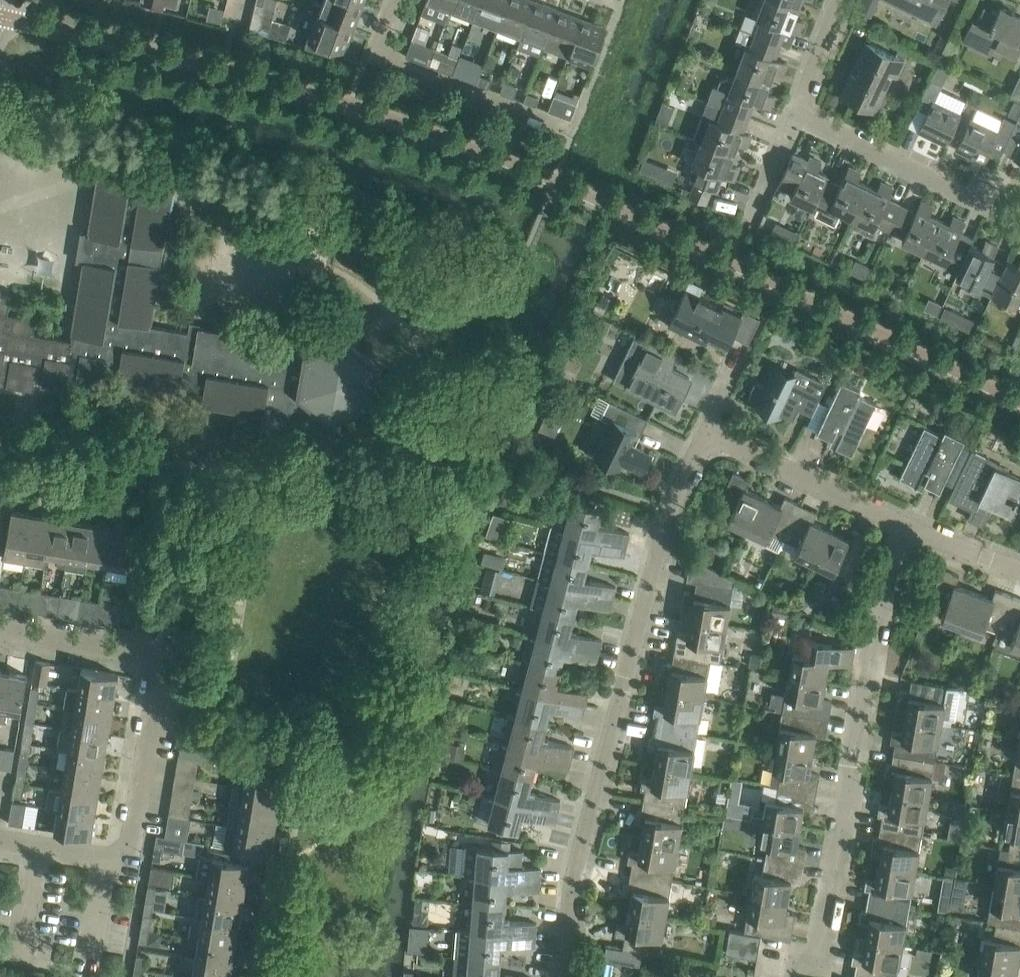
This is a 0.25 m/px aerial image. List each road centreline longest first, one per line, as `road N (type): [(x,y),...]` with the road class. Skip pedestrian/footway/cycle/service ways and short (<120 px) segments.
road 1 (residential): [(906,524),(739,445),(714,440),(697,448),(664,525),(572,884),(565,976)]
road 2 (residential): [(0,840),(140,864),(159,658),(0,631)]
road 3 (residential): [(790,976),(823,943),(881,602),(906,524)]
road 4 (residential): [(1019,218),(797,113)]
road 5 (residential): [(1019,568),(906,524)]
road 6 (residential): [(797,113),(840,0)]

